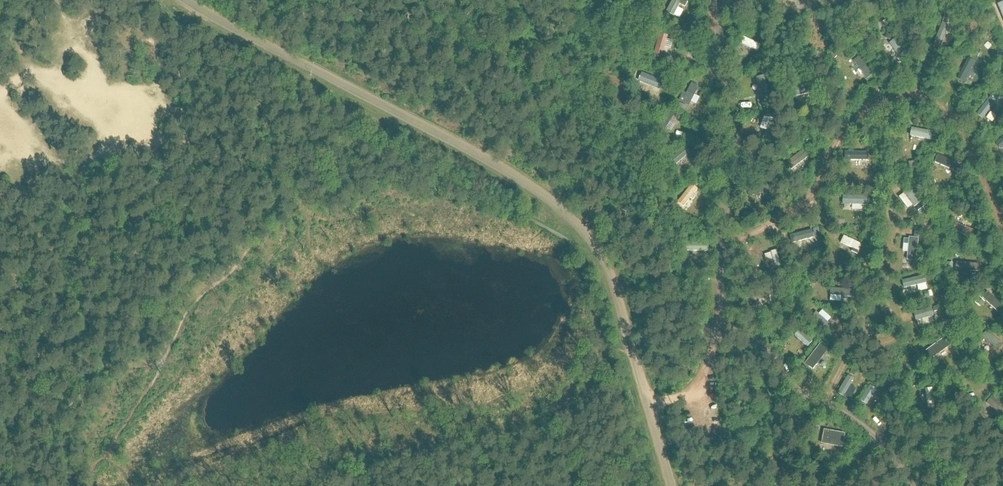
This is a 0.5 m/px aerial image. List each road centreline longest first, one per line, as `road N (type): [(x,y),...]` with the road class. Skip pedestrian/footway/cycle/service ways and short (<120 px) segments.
road 1 (unclassified): [(671,485),(607,270),(578,226),(492,162),(186,0)]

